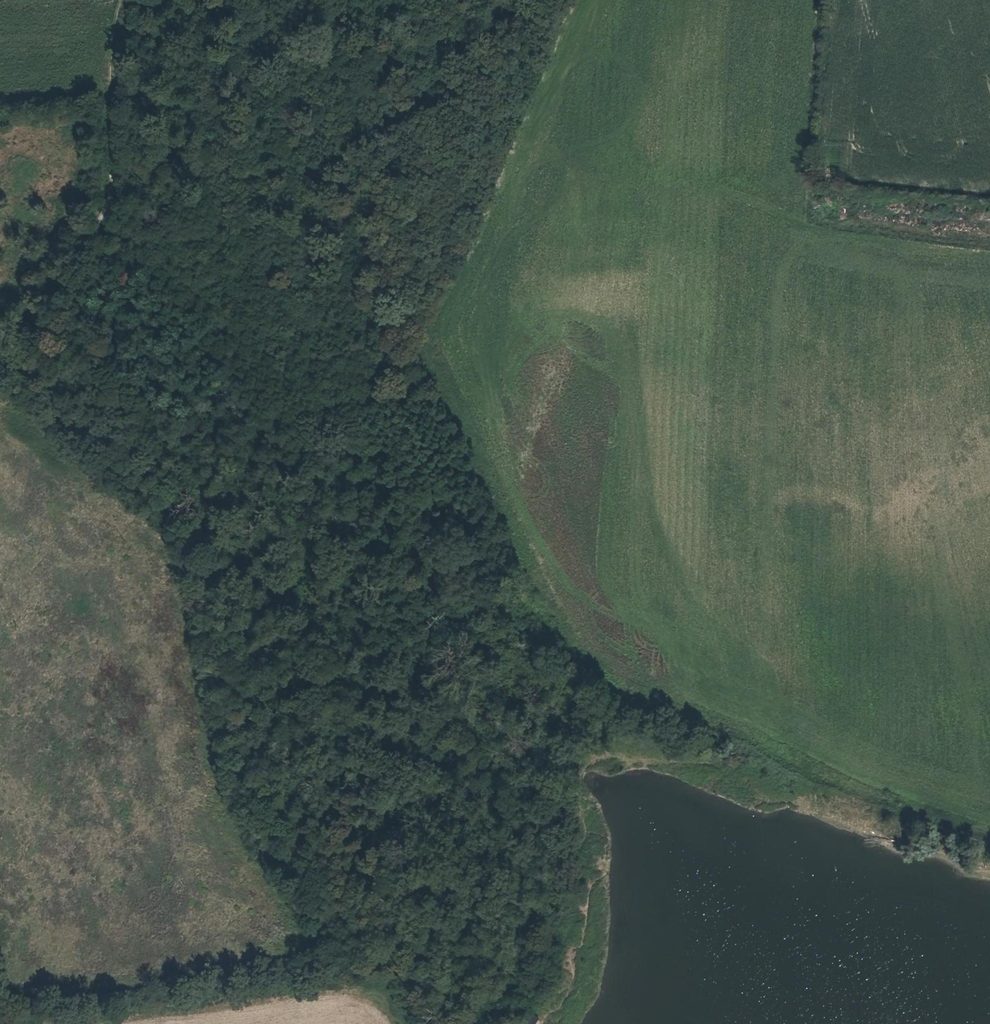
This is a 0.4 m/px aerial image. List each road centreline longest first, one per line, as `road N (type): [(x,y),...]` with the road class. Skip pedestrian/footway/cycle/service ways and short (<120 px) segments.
road 1 (track): [(0,360),(67,266),(106,188),(107,70),(125,0)]

